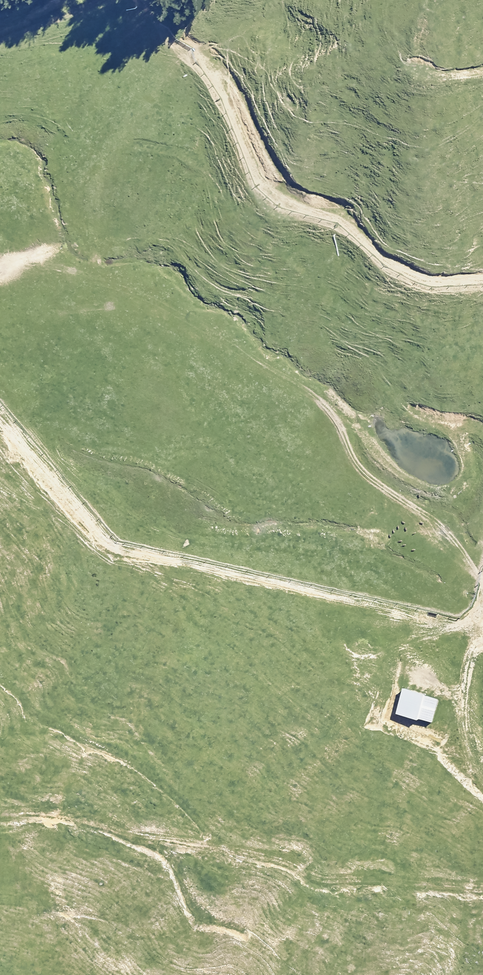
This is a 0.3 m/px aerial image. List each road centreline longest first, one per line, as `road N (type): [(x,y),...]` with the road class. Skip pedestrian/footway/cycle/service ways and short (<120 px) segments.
road 1 (track): [(477,634),(112,548),(0,424)]
road 2 (track): [(482,890),(316,878),(261,856),(42,811),(0,812)]
road 3 (track): [(482,279),(436,283),(404,274),(335,214),(269,175),(211,68),(161,11)]
road 4 (track): [(482,635),(477,634),(463,687),(464,731),(482,777)]

